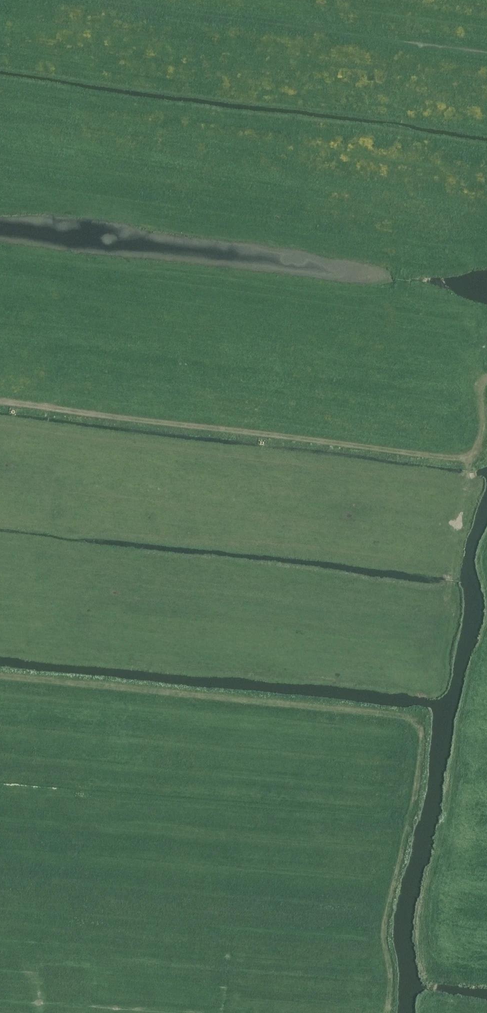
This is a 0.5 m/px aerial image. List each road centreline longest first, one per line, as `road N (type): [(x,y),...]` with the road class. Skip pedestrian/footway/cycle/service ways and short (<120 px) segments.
road 1 (track): [(0,676),(413,722),(420,767),(385,929),(387,1012)]
road 2 (track): [(0,403),(449,462),(473,459),(486,445),(486,379)]

